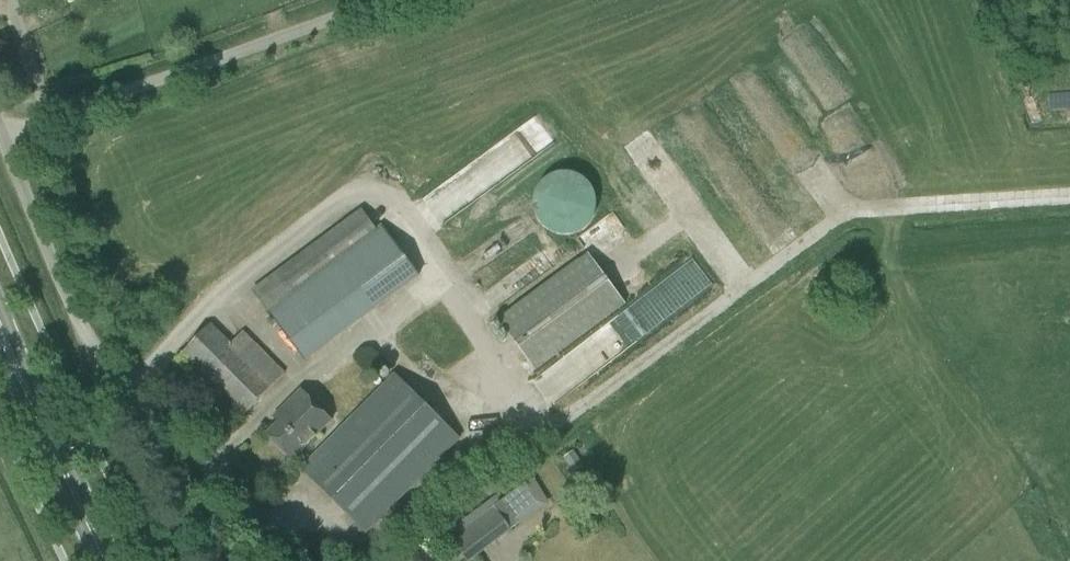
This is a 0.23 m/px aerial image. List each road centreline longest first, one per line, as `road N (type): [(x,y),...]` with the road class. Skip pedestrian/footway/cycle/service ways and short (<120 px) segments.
road 1 (unclassified): [(295,560),(106,375),(55,273),(2,134)]
road 2 (unclassified): [(2,134),(374,0)]
road 3 (primary): [(108,560),(0,335)]

